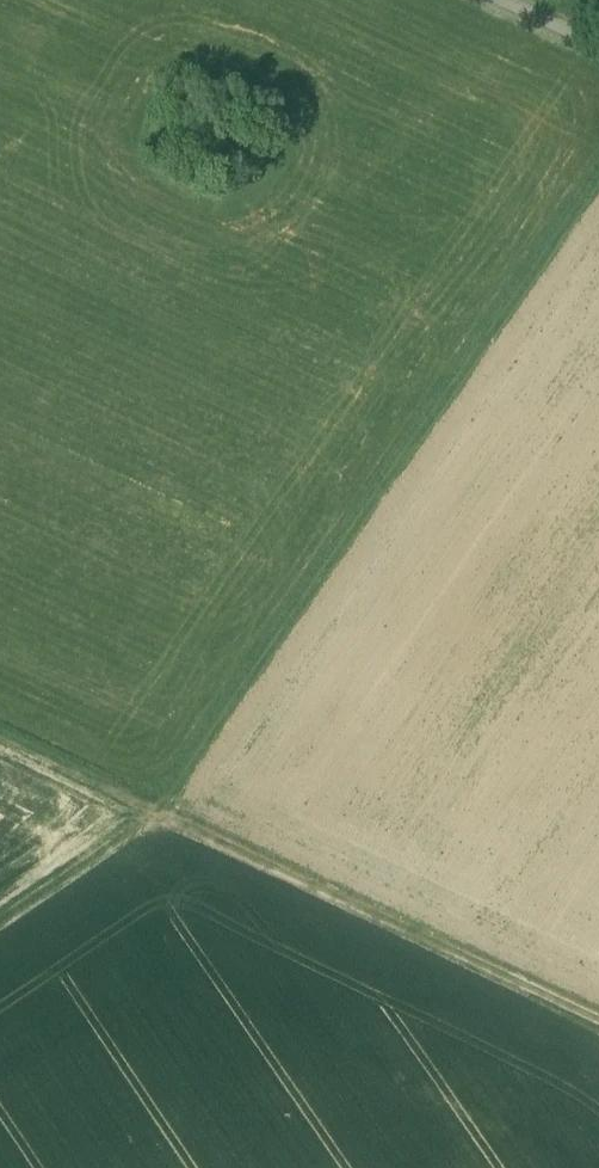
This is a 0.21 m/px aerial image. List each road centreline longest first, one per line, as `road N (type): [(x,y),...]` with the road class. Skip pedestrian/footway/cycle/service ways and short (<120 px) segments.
road 1 (track): [(156,814),(598,174)]
road 2 (track): [(598,1024),(151,812)]
road 3 (track): [(0,915),(151,812)]
road 4 (track): [(0,739),(151,812)]

